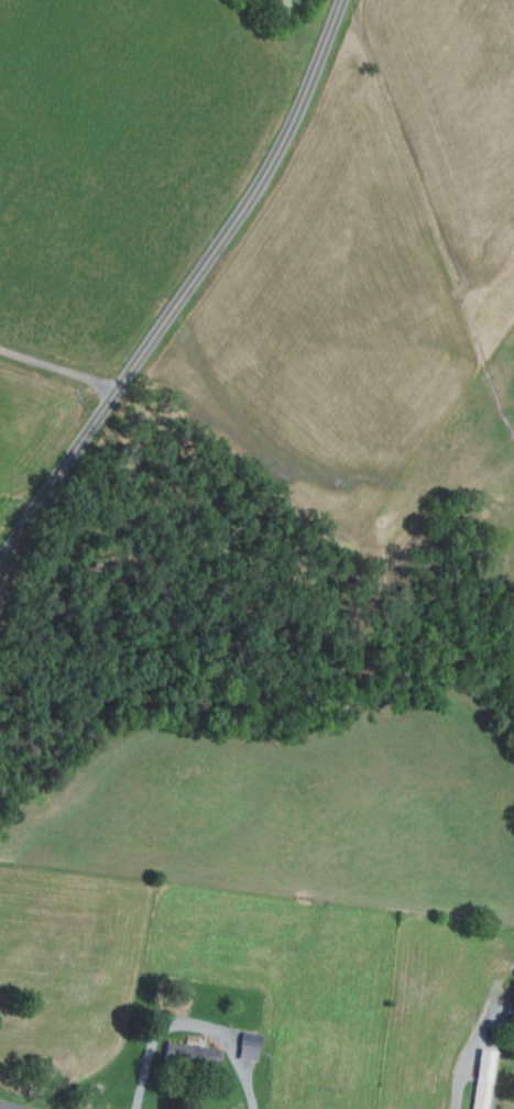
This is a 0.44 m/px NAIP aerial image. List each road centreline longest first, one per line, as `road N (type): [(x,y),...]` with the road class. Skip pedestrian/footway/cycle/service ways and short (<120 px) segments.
road 1 (tertiary): [(0,564),(292,129),(343,0)]

